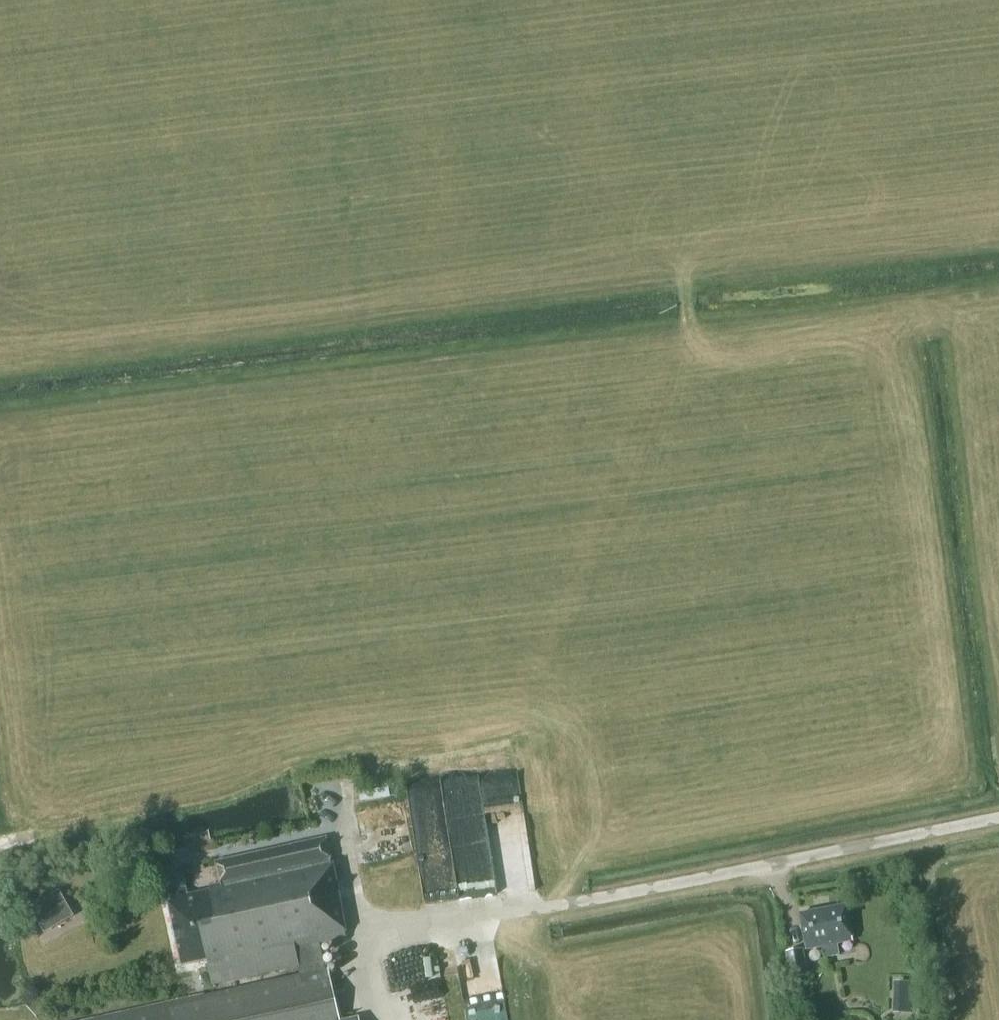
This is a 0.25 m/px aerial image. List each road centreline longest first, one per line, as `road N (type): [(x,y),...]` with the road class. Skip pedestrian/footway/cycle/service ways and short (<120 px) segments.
road 1 (unclassified): [(553,907),(998,818)]

